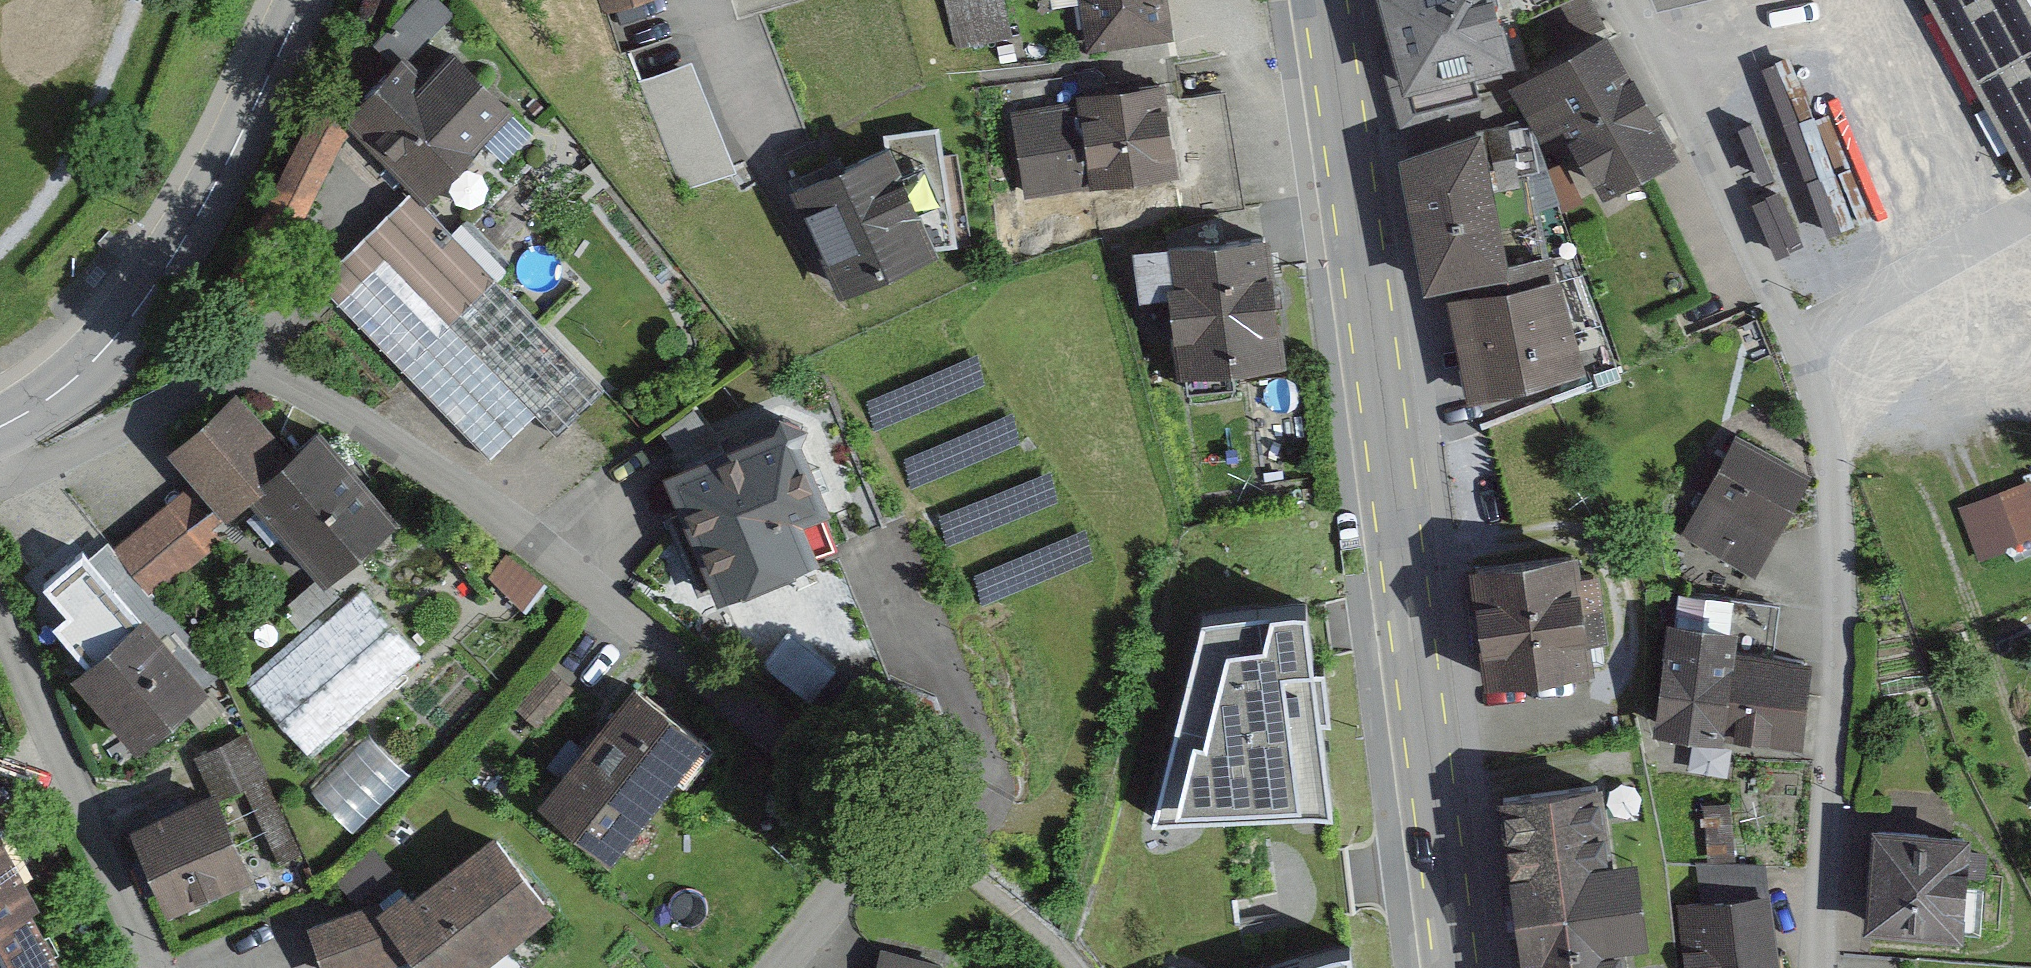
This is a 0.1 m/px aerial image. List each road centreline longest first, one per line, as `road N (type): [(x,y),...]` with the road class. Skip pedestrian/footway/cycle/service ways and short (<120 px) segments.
road 1 (residential): [(0,464),(143,433),(201,383),(255,376),(366,433),(784,744),(883,842),(826,922),(775,967)]
road 2 (residential): [(1824,967),(1838,517),(1822,422),(1798,337),(1640,0)]
road 3 (primary): [(1332,0),(1461,967)]
road 4 (tertiary): [(0,425),(63,389),(113,342),(155,285),(301,0)]
road 5 (residential): [(151,967),(0,618)]

